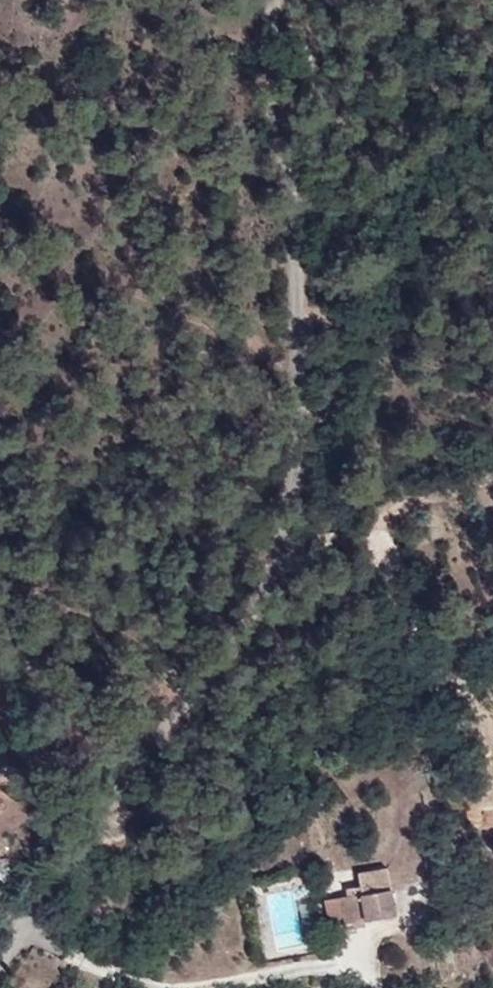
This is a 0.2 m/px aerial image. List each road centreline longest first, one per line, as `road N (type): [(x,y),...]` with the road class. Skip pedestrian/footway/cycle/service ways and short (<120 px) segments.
road 1 (residential): [(0,977),(161,780),(178,698),(276,584),(301,448),(303,278),(268,49),(273,0)]
road 2 (track): [(244,621),(440,674),(492,697)]
road 3 (track): [(33,938),(142,983),(185,987)]
road 4 (track): [(214,987),(357,956)]

